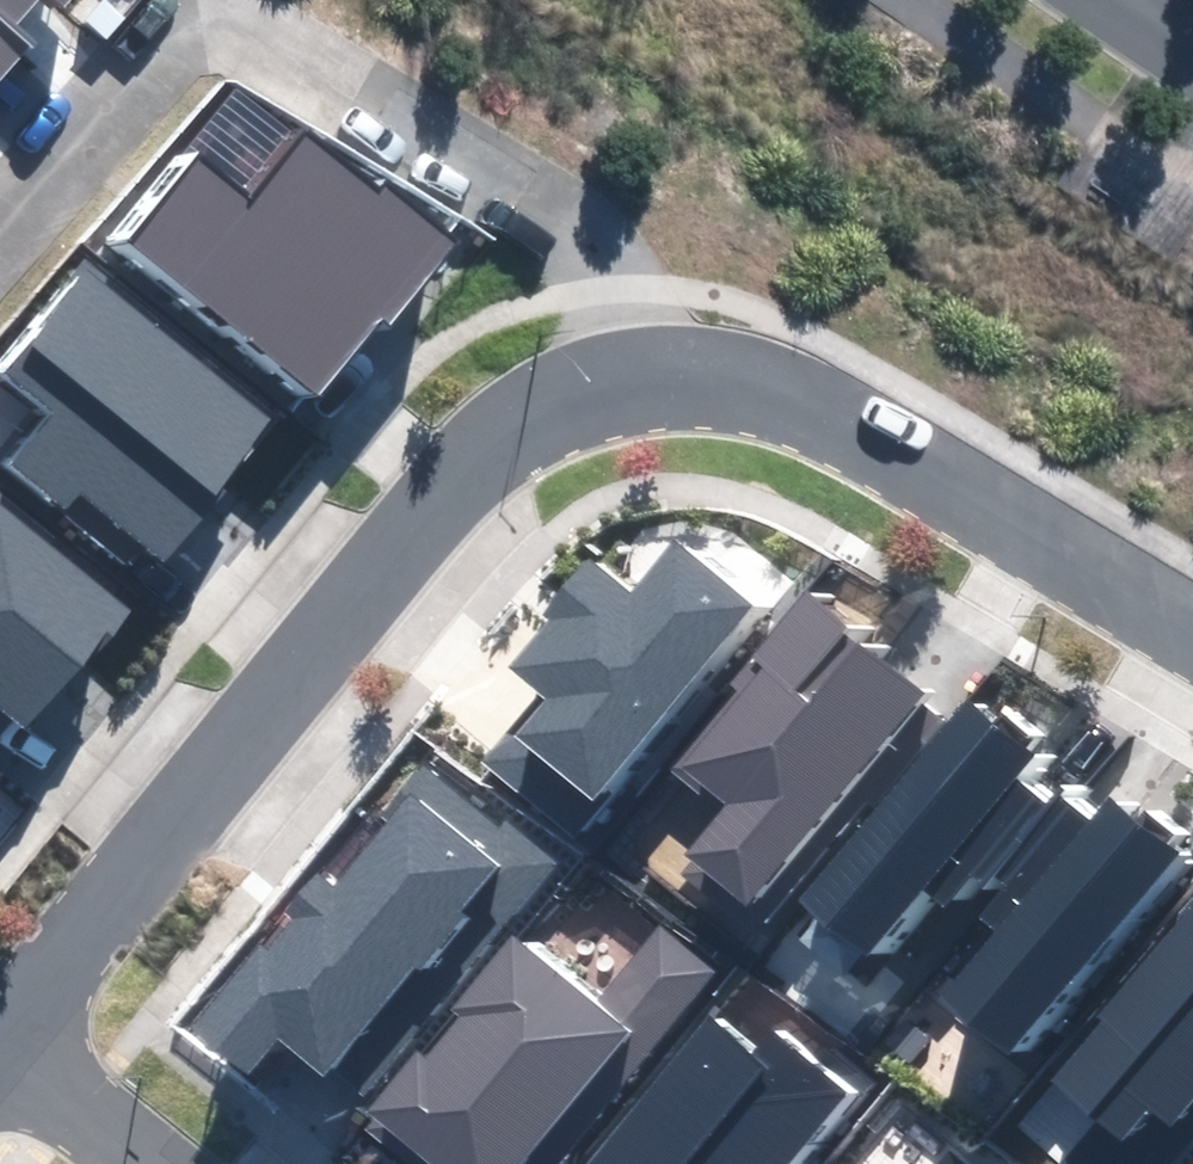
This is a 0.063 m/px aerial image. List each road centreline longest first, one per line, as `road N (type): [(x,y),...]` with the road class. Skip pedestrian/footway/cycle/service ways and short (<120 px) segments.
road 1 (residential): [(0,1035),(496,449),(572,397),(650,372)]
road 2 (residential): [(650,372),(598,271),(565,229),(204,7),(0,236)]
road 3 (residential): [(650,372),(735,379),(810,403),(1192,632)]
road 4 (residential): [(0,1045),(146,1163)]

